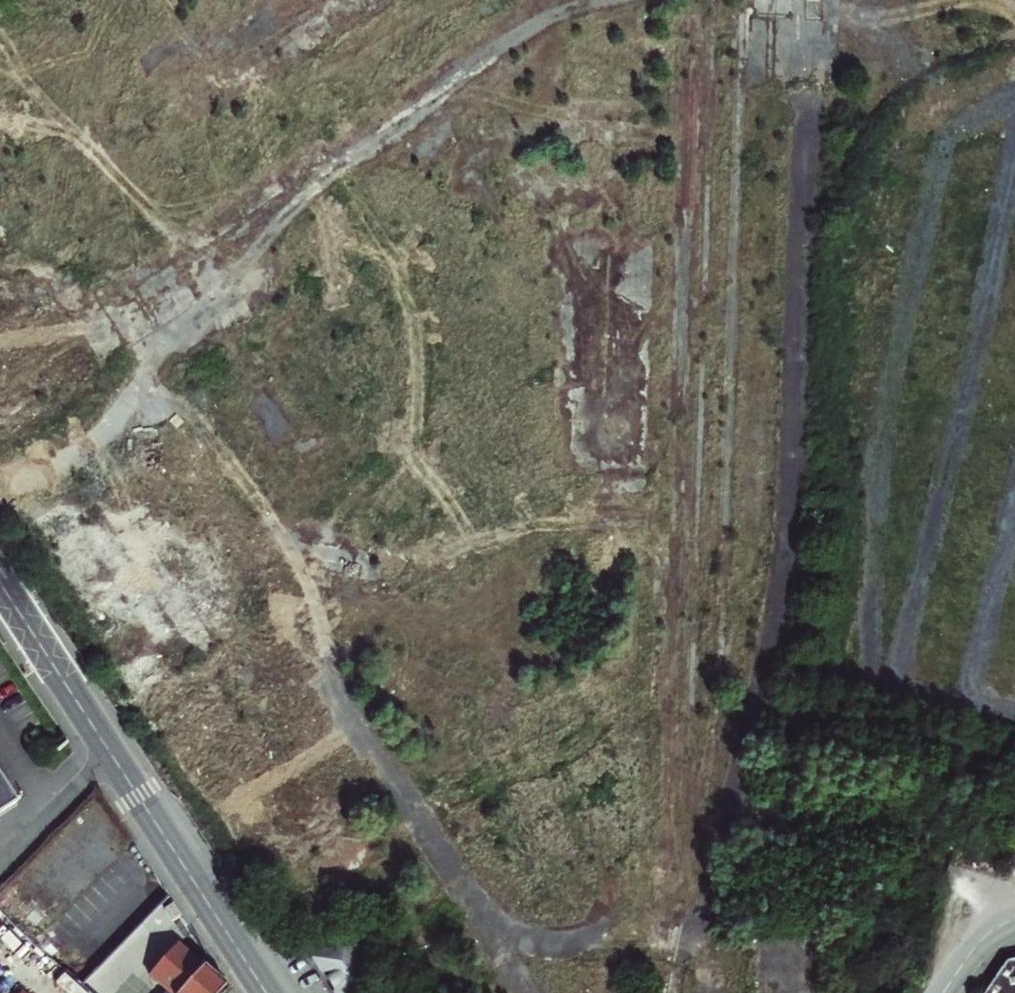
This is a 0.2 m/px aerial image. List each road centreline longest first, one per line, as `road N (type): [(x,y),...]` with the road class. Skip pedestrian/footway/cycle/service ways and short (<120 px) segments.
road 1 (tertiary): [(0,582),(265,992)]

